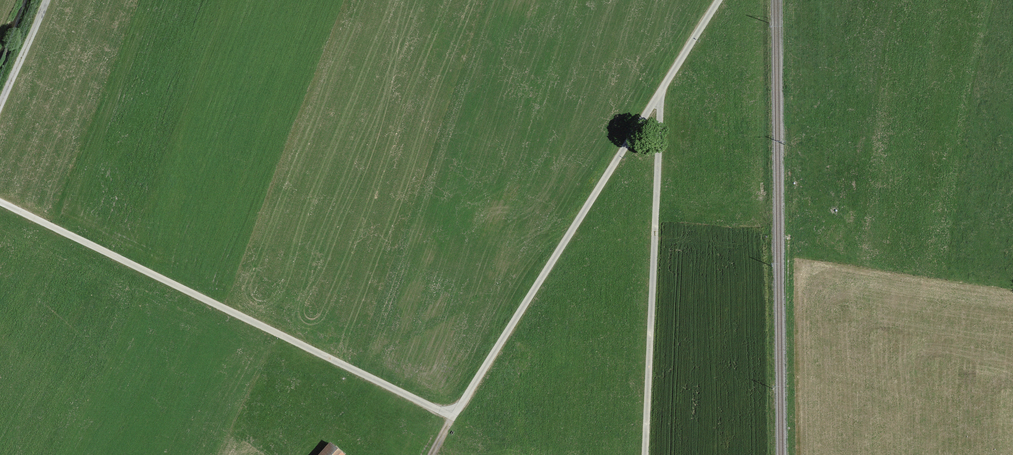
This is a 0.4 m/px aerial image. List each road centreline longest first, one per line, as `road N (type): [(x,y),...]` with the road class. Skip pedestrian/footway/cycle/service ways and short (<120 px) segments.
road 1 (track): [(0,203),(453,409),(721,0)]
road 2 (track): [(660,96),(644,454)]
road 3 (track): [(48,0),(0,114)]

